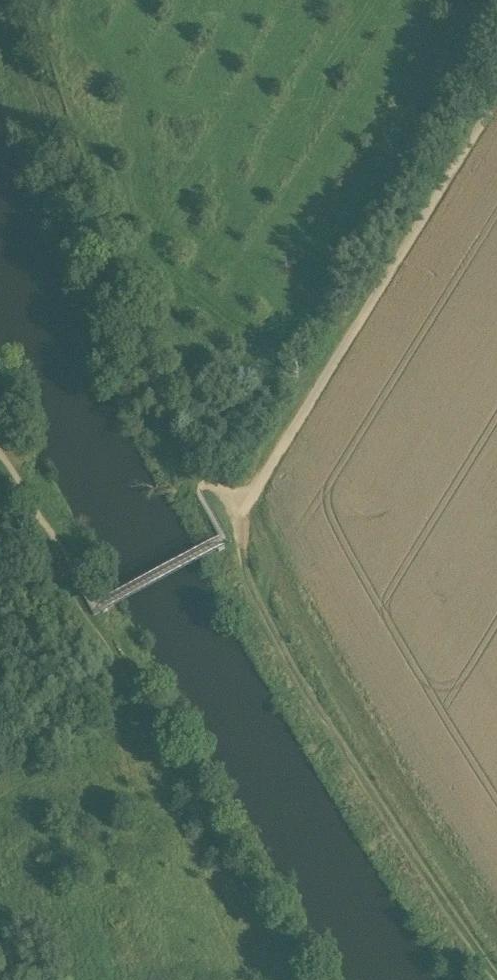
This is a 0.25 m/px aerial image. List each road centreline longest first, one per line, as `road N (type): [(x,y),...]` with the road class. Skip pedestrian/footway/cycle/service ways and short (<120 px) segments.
road 1 (track): [(496,103),(242,514)]
road 2 (track): [(97,601),(229,844),(318,979)]
road 3 (track): [(0,439),(97,601)]

